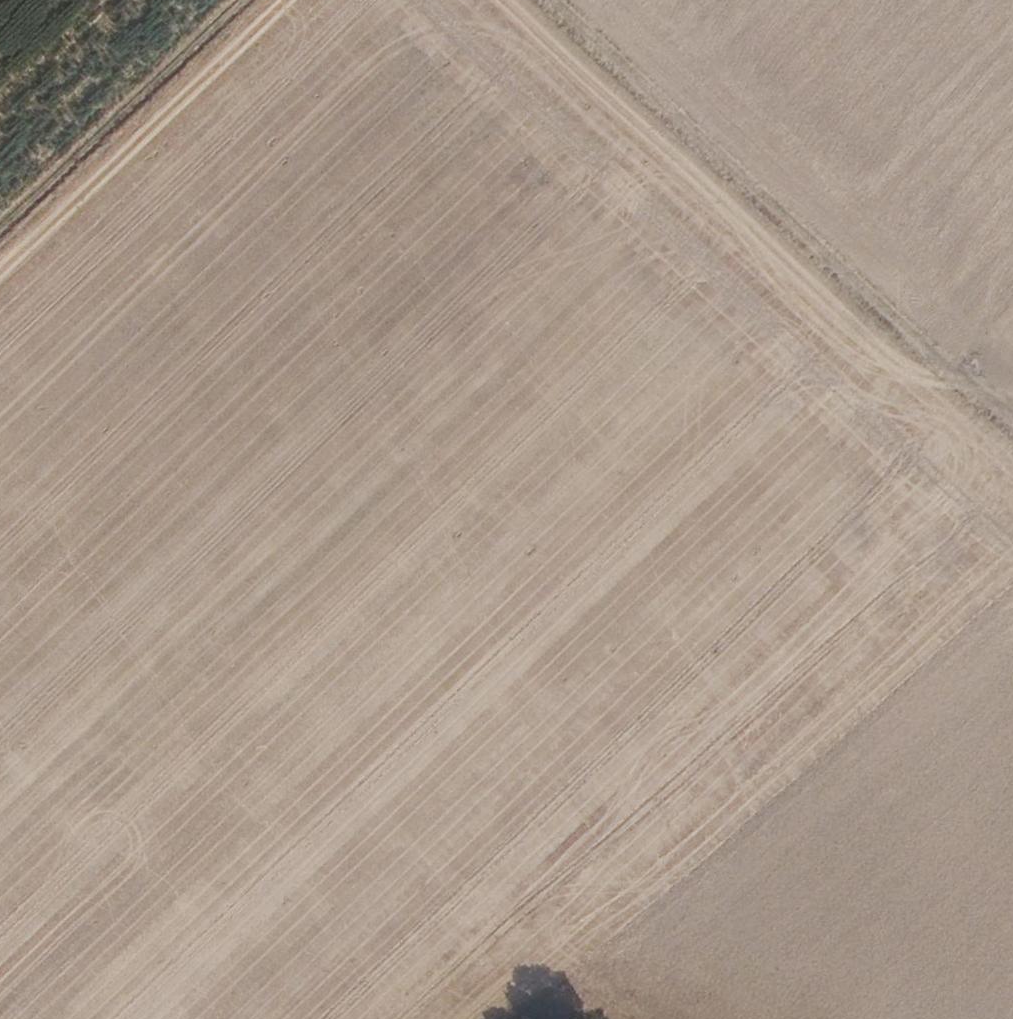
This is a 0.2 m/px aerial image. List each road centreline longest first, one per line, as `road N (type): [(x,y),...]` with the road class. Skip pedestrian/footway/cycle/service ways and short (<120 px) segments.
road 1 (track): [(1012,436),(515,0)]
road 2 (track): [(0,223),(233,0)]

